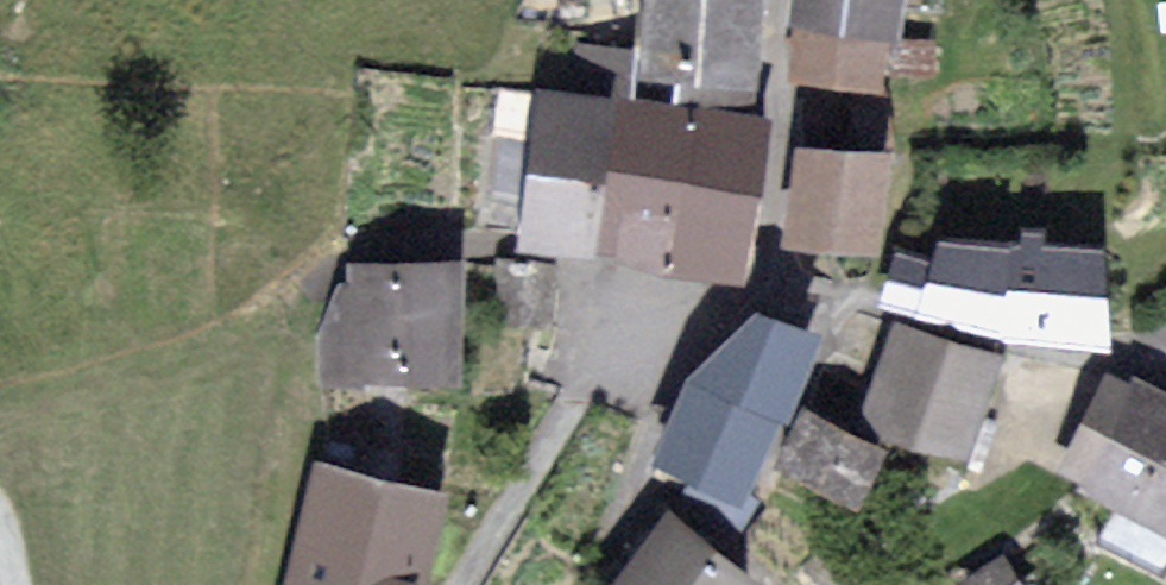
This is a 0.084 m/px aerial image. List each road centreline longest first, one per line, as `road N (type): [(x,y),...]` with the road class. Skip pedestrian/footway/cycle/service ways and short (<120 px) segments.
road 1 (unclassified): [(761,293),(690,304),(630,325),(591,363),(464,584)]
road 2 (residential): [(761,293),(1028,359),(1165,362)]
road 3 (unclassified): [(784,0),(761,293)]

